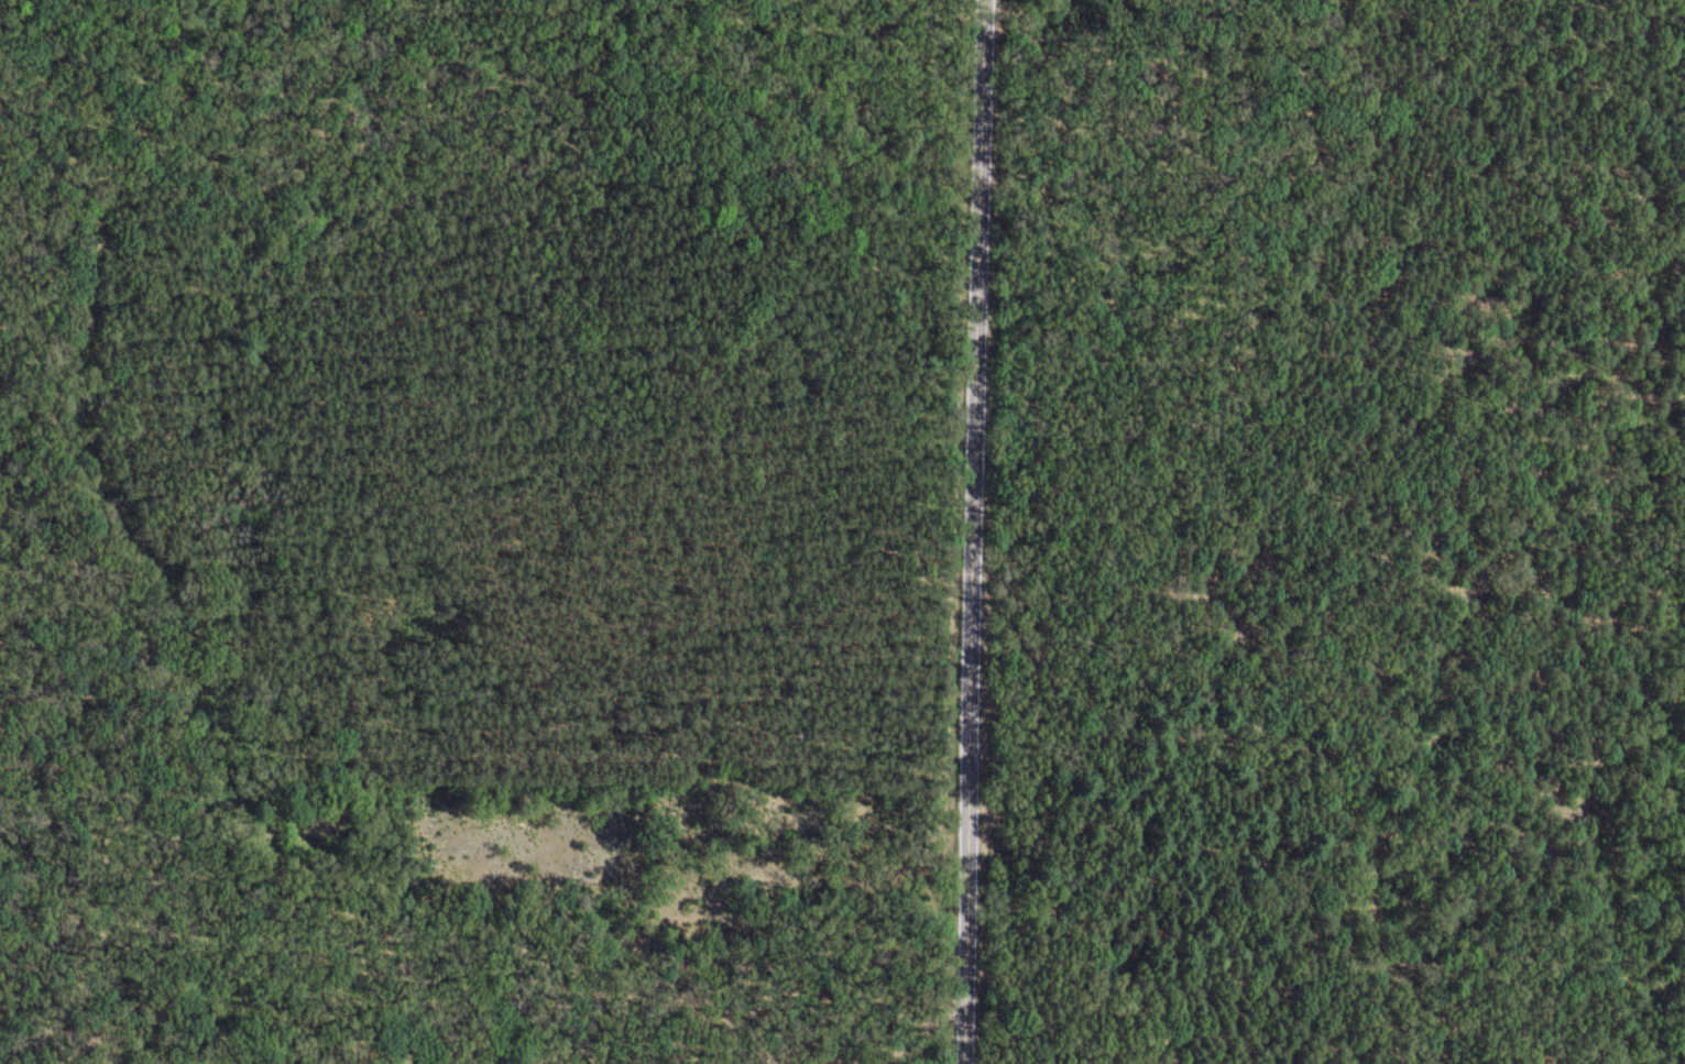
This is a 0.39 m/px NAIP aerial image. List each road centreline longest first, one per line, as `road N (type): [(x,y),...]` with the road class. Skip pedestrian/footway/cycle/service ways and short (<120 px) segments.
road 1 (tertiary): [(962,1063),(981,0)]

